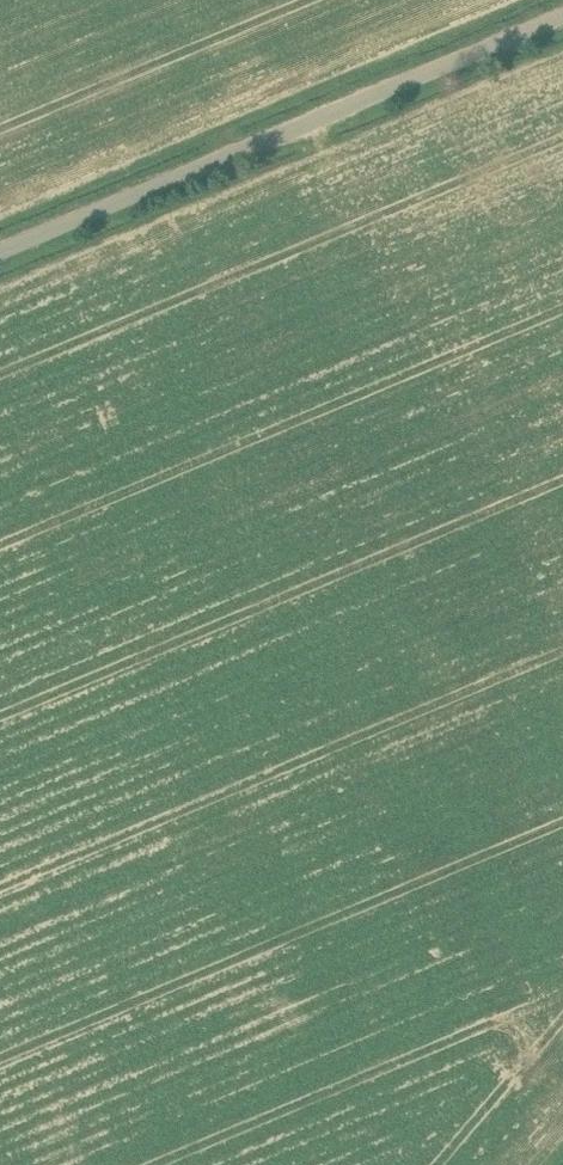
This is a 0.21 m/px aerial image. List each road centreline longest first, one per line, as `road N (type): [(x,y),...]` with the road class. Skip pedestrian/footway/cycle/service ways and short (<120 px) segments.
road 1 (unclassified): [(0,251),(562,16)]

